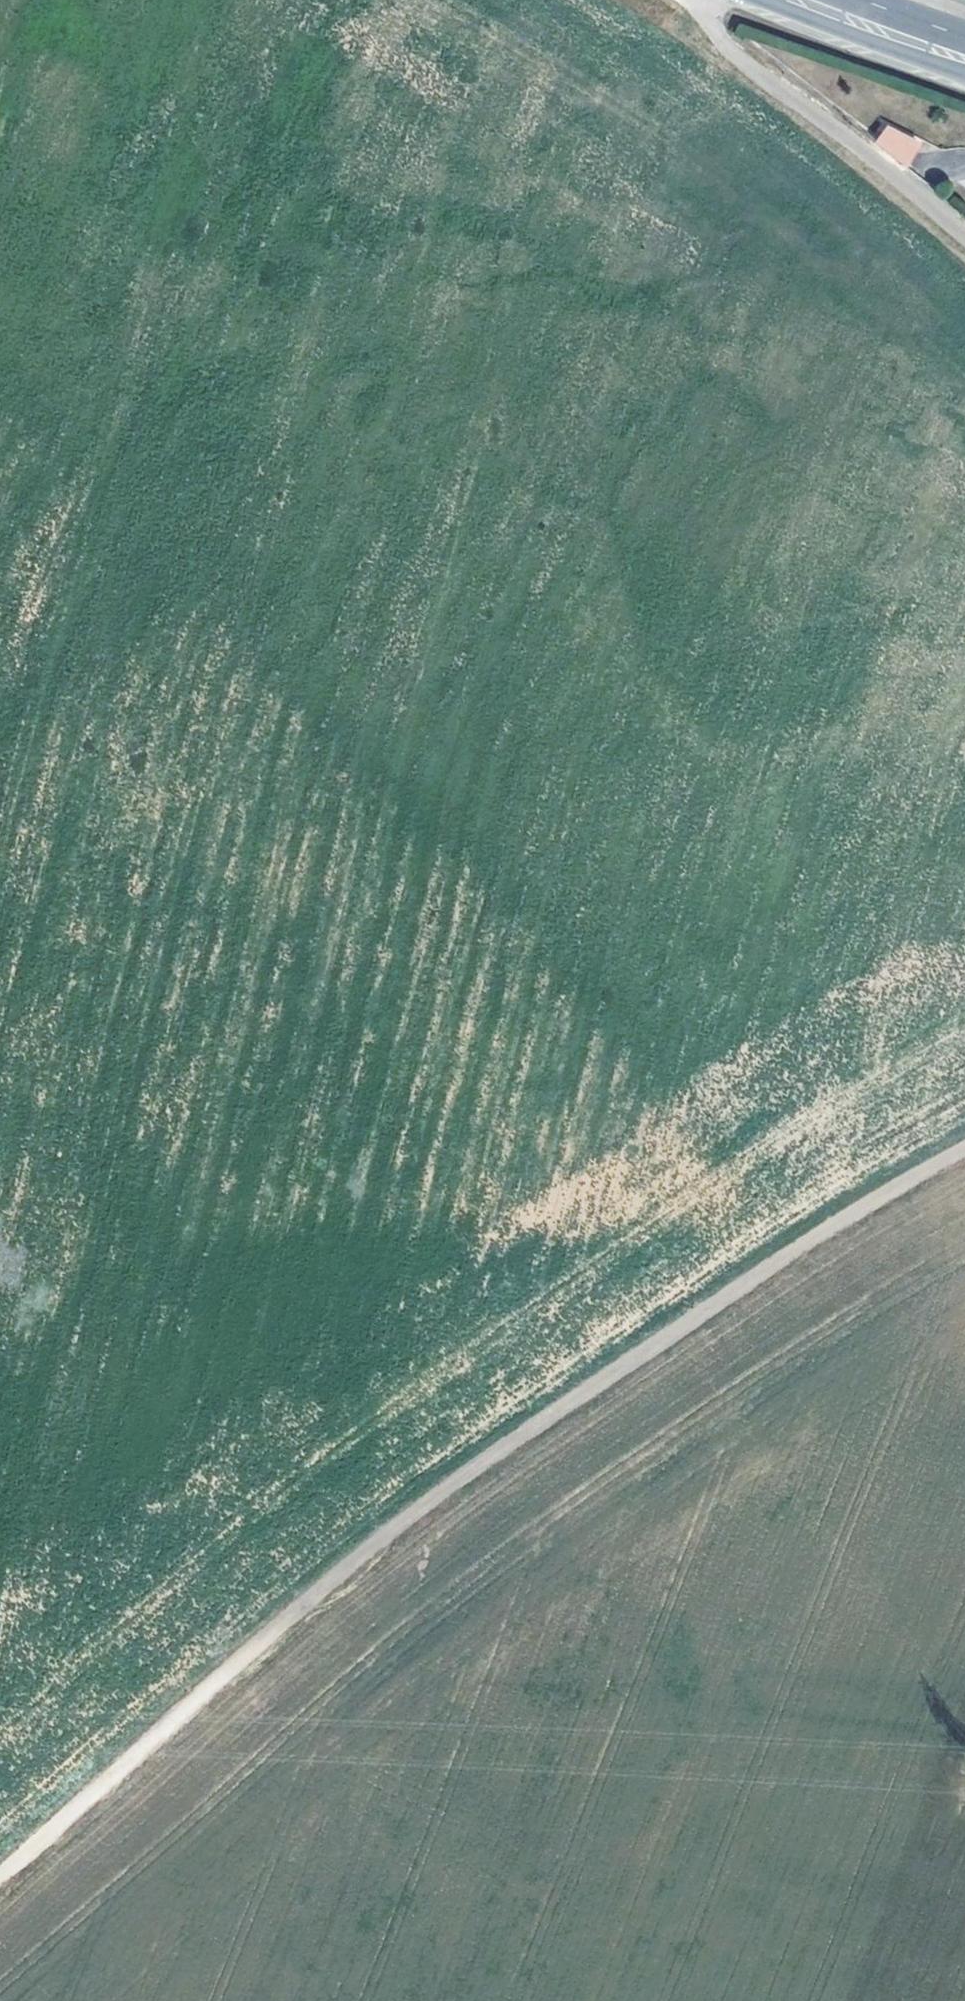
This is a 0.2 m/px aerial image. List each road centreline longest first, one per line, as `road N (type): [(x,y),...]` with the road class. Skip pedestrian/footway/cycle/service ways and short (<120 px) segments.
road 1 (unclassified): [(964,1151),(871,1203),(491,1457),(321,1591),(0,1871)]
road 2 (unclassified): [(709,0),(728,49),(964,241)]
road 3 (secondary): [(964,52),(816,0)]

